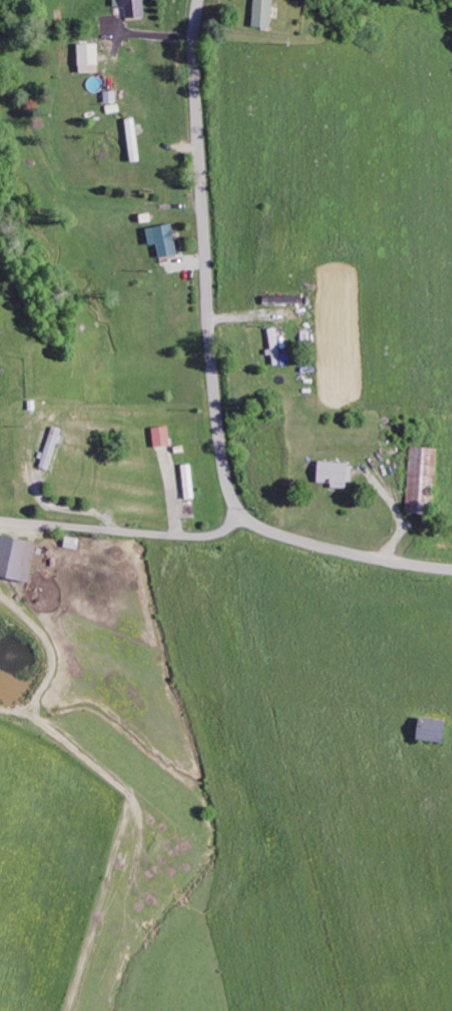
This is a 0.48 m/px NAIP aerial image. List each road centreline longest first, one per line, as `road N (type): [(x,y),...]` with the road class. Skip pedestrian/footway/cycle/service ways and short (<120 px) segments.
road 1 (residential): [(451,567),(275,531),(234,497),(211,319),(196,53),(200,0)]
road 2 (residential): [(245,513),(199,538),(0,521)]

